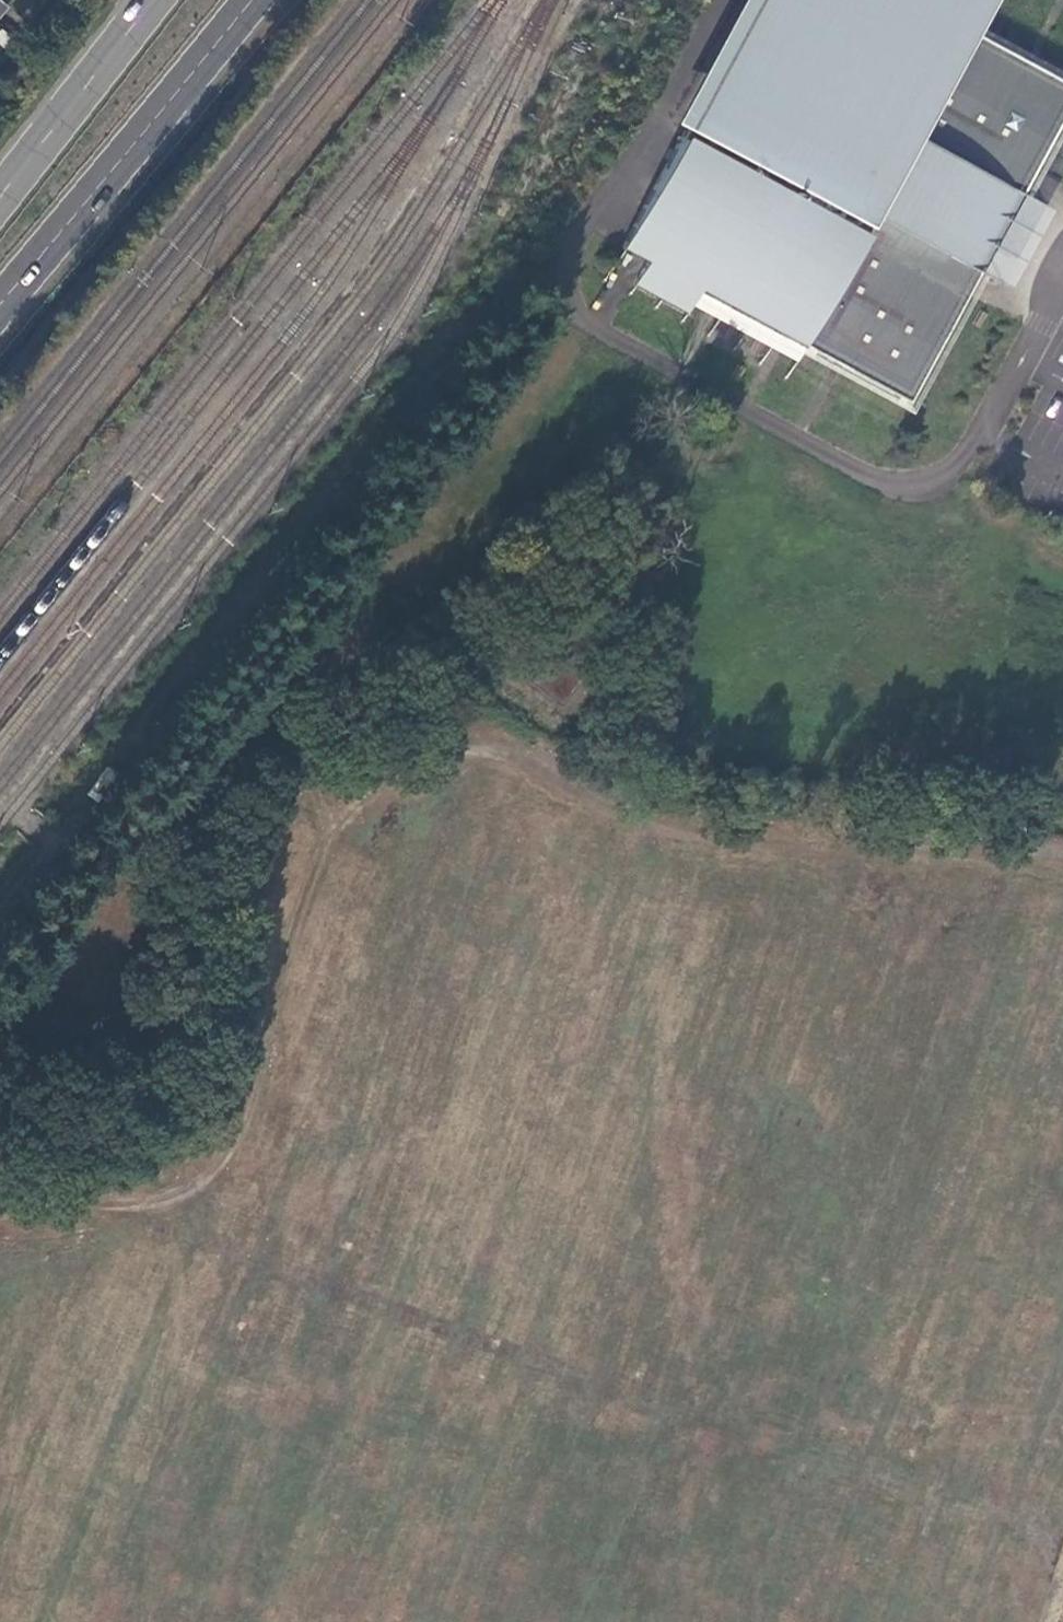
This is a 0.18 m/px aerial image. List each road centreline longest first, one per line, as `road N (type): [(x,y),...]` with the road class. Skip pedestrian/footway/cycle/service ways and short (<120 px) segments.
road 1 (residential): [(241,1621),(376,1301),(1062,1527)]
road 2 (trunk): [(0,301),(249,0)]
road 3 (trunk): [(152,0),(0,196)]

